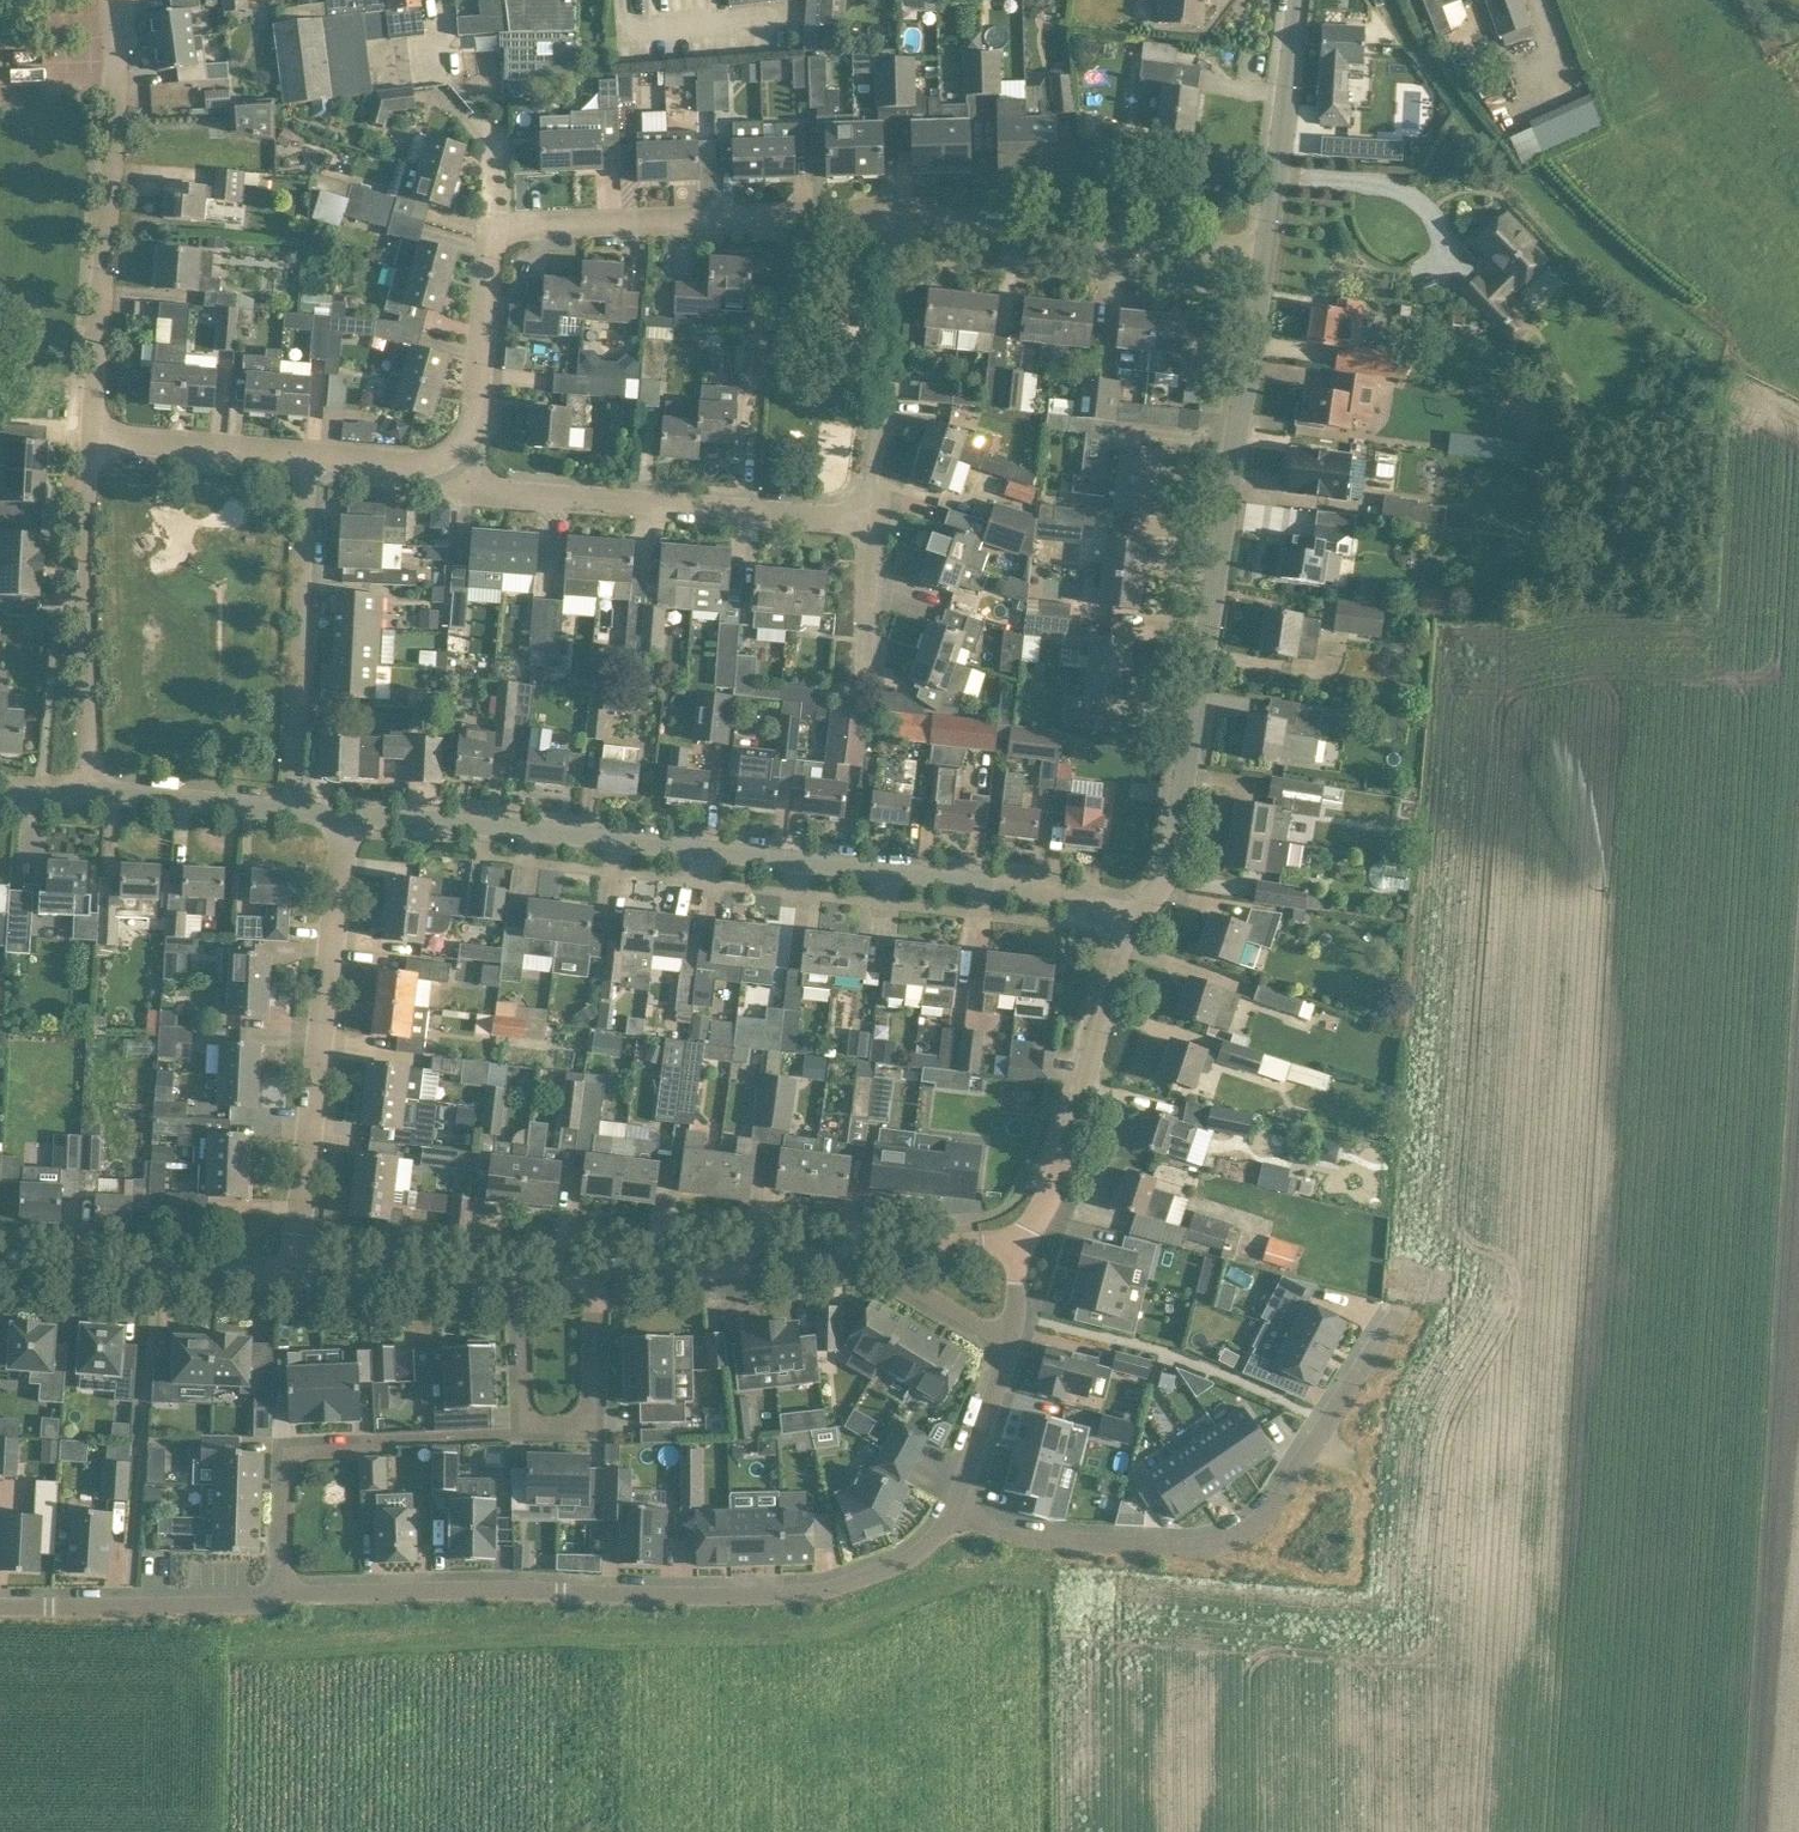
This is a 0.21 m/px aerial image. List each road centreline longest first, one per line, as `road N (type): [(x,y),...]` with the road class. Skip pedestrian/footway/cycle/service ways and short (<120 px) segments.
road 1 (residential): [(1134,921),(991,880),(350,820)]
road 2 (residential): [(280,1592),(794,1596),(911,1565),(957,1515)]
road 3 (residential): [(1134,921),(1169,880),(1267,255)]
road 4 (residential): [(1396,1326),(1266,1520),(1219,1543),(1162,1550),(1022,1538),(957,1515)]
road 5 (residential): [(292,1278),(350,820)]
road 6 (residential): [(91,435),(115,126),(113,0)]
road 7 (residential): [(870,513),(507,483),(464,462)]
road 8 (residential): [(489,228),(802,212),(900,218)]
road 9 (residential): [(594,1275),(601,1436),(517,1437),(509,1282)]
road 10 (residential): [(900,218),(1267,255)]
road 11 (residential): [(293,815),(308,452)]
road 12 (residential): [(93,790),(82,542),(91,435)]
road 13 (residential): [(1019,1240),(1053,1185),(1109,976),(1134,921)]
road 14 (residential): [(870,513),(900,218)]
road 15 (residential): [(0,1268),(292,1278)]
road 16 (residential): [(0,1606),(255,1605),(280,1592)]
road 17 (residential): [(594,1275),(861,1256)]
road 18 (residential): [(1267,255),(1301,0)]
road 19 (residential): [(280,1592),(283,1463),(300,1447),(391,1441)]
road 20 (residential): [(464,462),(489,228)]
road 21 (residential): [(91,435),(308,452)]
road 22 (residential): [(292,1278),(509,1282)]
road 23 (residential): [(293,815),(93,790)]
road 24 (residential): [(957,1515),(1008,1342)]
road 25 (residential): [(858,684),(870,513)]
road 26 (residential): [(1008,1342),(861,1256)]
road 27 (residential): [(861,1256),(1019,1240)]
road 28 (residential): [(308,452),(464,462)]

